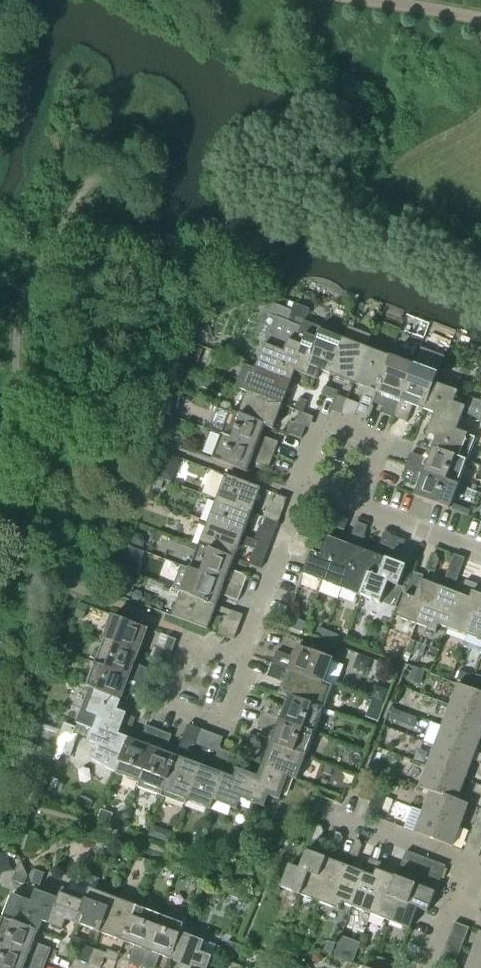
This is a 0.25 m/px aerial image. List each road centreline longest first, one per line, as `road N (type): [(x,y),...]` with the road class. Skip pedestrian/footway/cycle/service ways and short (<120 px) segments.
road 1 (residential): [(238,662),(246,677),(229,721),(217,728),(178,713),(168,699),(184,655),(197,647)]
road 2 (residential): [(303,489),(328,423),(382,442),(357,507)]
road 3 (residential): [(303,489),(238,662)]
road 4 (residential): [(480,872),(325,813)]
road 5 (residential): [(480,555),(357,507)]

